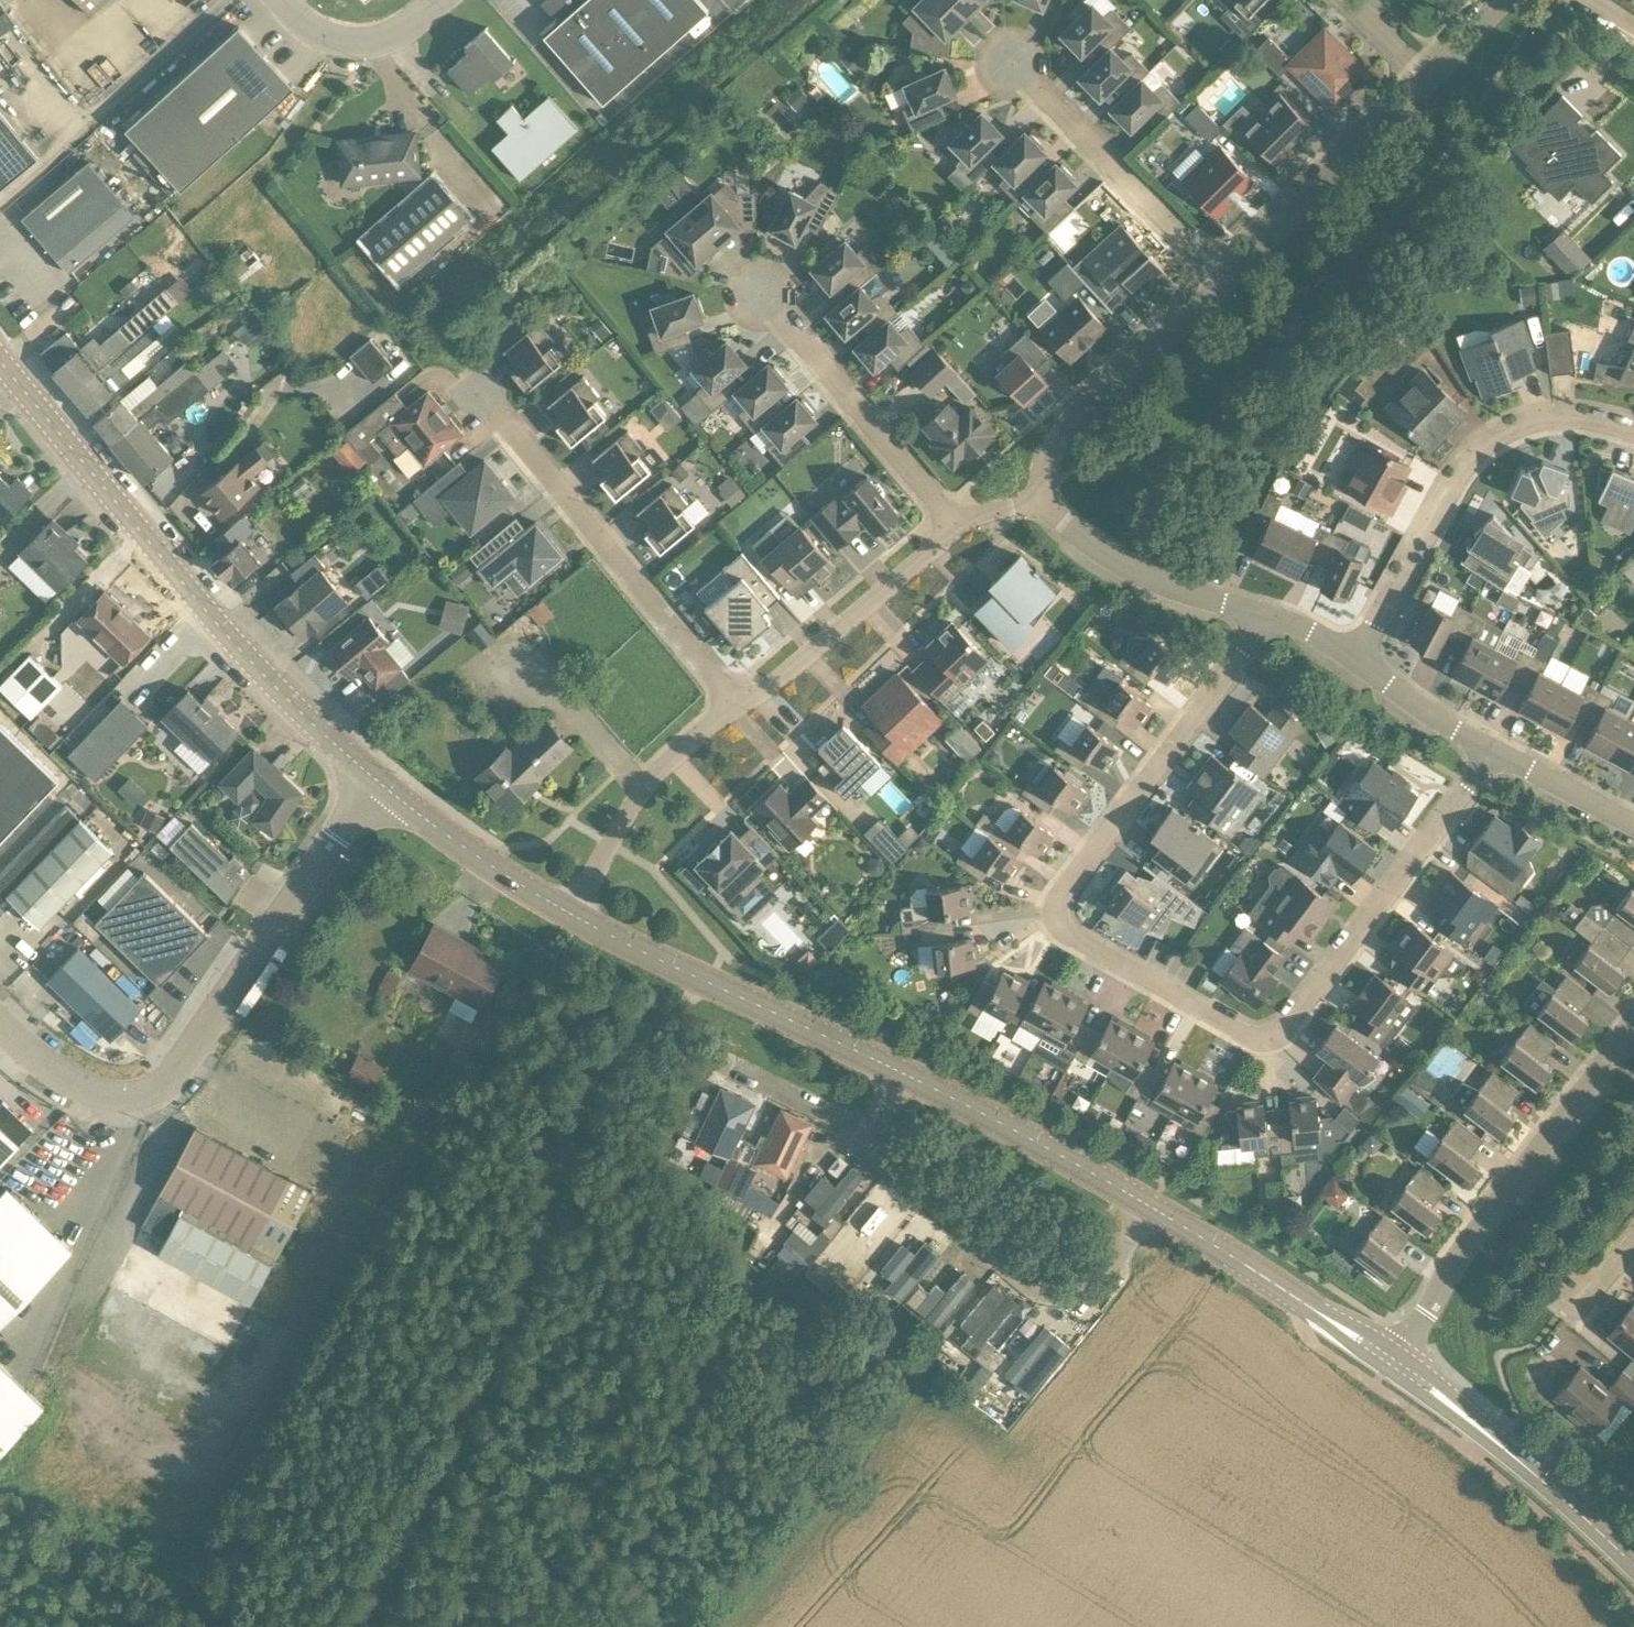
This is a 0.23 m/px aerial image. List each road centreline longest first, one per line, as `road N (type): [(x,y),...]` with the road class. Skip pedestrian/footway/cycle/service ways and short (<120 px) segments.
road 1 (residential): [(1494,752),(1277,1034),(1248,1038),(1070,935),(1059,919),(1070,879),(1269,616)]
road 2 (tertiary): [(376,780),(258,671),(0,360)]
road 3 (unclassified): [(376,780),(172,1076),(152,1091),(95,1092),(0,1024)]
road 4 (residential): [(736,710),(469,376)]
road 5 (residential): [(1392,1361),(1528,1162),(1633,1026)]
road 6 (residential): [(1351,660),(1456,476),(1482,447),(1554,417),(1633,432)]
road 7 (residential): [(1148,1210),(1105,1281),(1064,1296),(1037,1291),(874,1161),(870,1132)]
road 8 (tertiary): [(901,1072),(573,916)]
road 9 (tertiary): [(1633,1560),(1392,1361)]
road 10 (residential): [(958,528),(762,296)]
road 11 (residential): [(1224,280),(1013,62)]
road 12 (residential): [(1038,496),(1046,447),(1224,280)]
road 13 (residential): [(1224,280),(1429,79)]
road 14 (residential): [(736,710),(958,528)]
road 15 (tertiary): [(1392,1361),(1148,1210)]
road 16 (tertiary): [(1148,1210),(901,1072)]
road 17 (residential): [(573,916),(648,784),(736,710)]
road 18 (residential): [(1269,616),(1124,565),(1038,496)]
road 19 (tertiary): [(573,916),(376,780)]
road 20 (unclassified): [(278,0),(306,27),(342,42),(402,30),(437,0)]
road 21 (residential): [(1494,752),(1351,660)]
road 22 (residential): [(1633,825),(1494,752)]
road 23 (residential): [(870,1132),(732,1068)]

